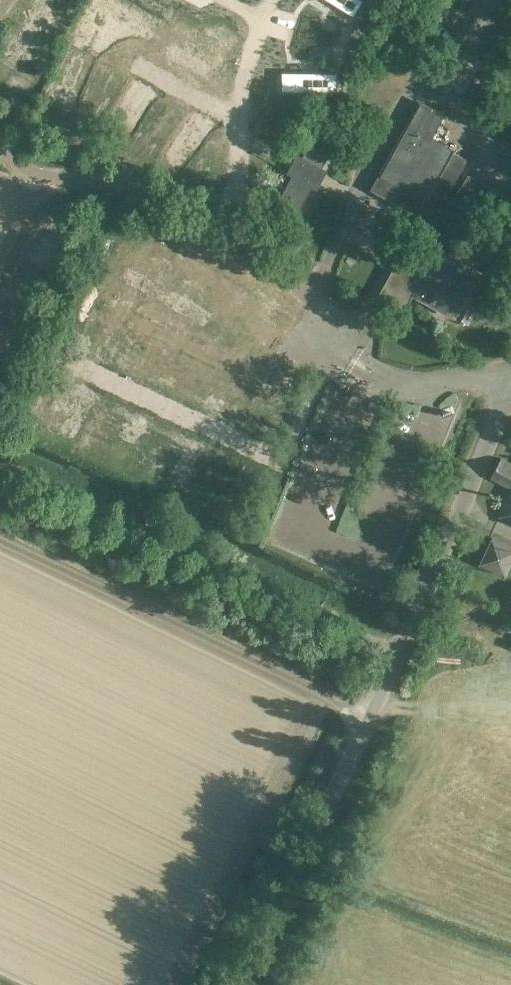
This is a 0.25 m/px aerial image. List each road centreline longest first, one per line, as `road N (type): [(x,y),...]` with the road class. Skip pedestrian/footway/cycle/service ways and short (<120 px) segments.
road 1 (unclassified): [(231,984),(394,663),(510,391)]
road 2 (track): [(394,663),(375,646),(0,467)]

